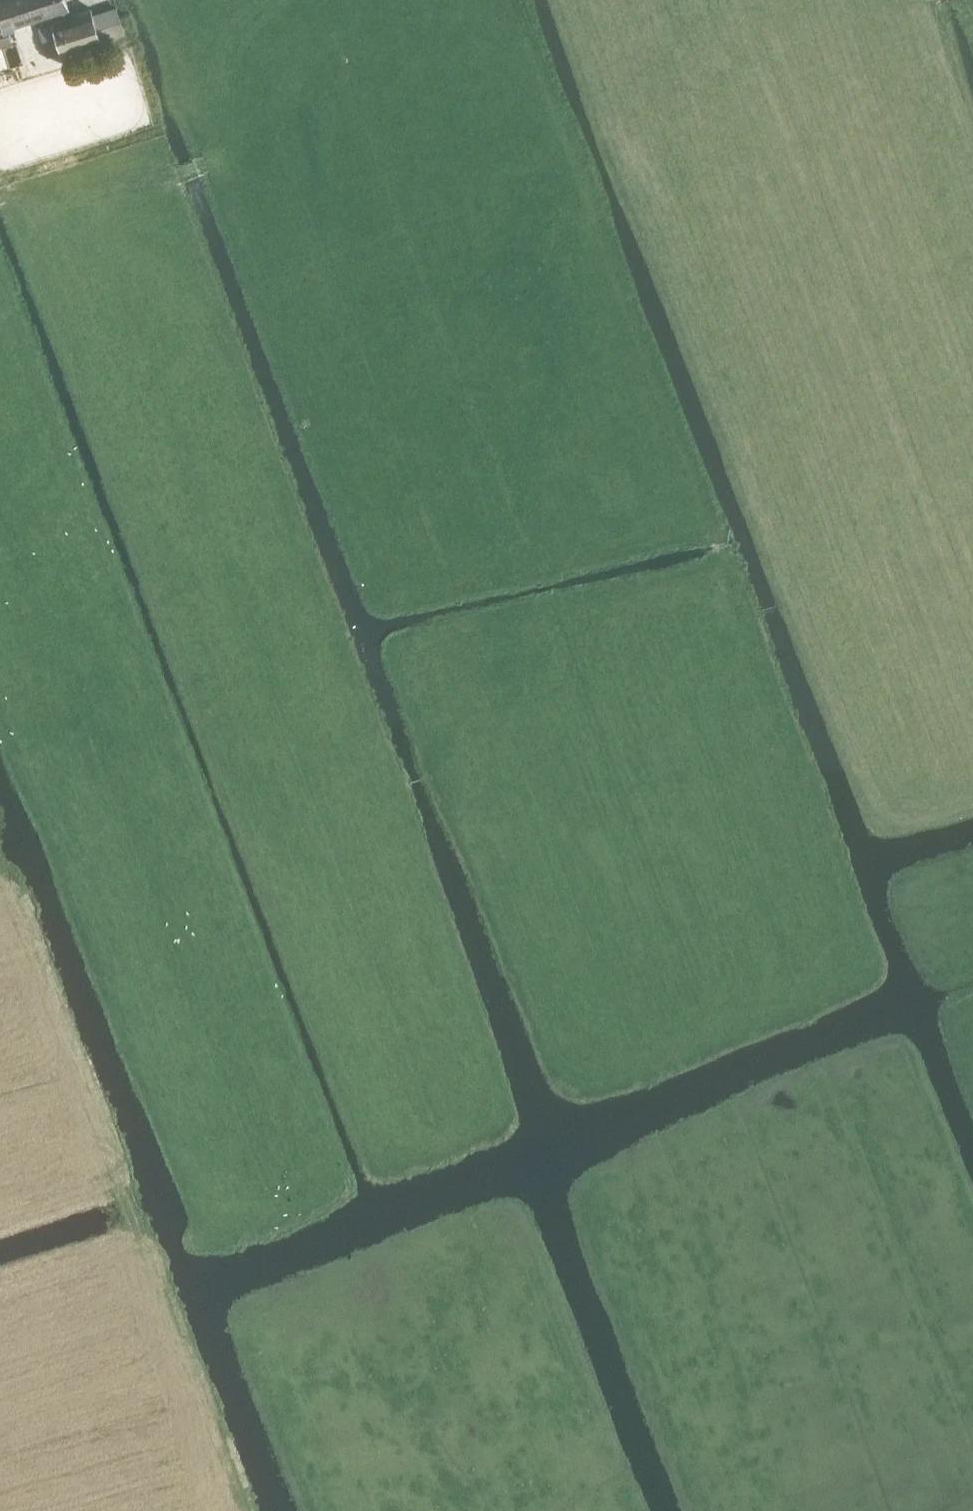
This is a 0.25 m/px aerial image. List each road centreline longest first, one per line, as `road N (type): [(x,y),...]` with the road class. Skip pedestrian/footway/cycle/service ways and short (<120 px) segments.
road 1 (track): [(245,1510),(0,872)]

